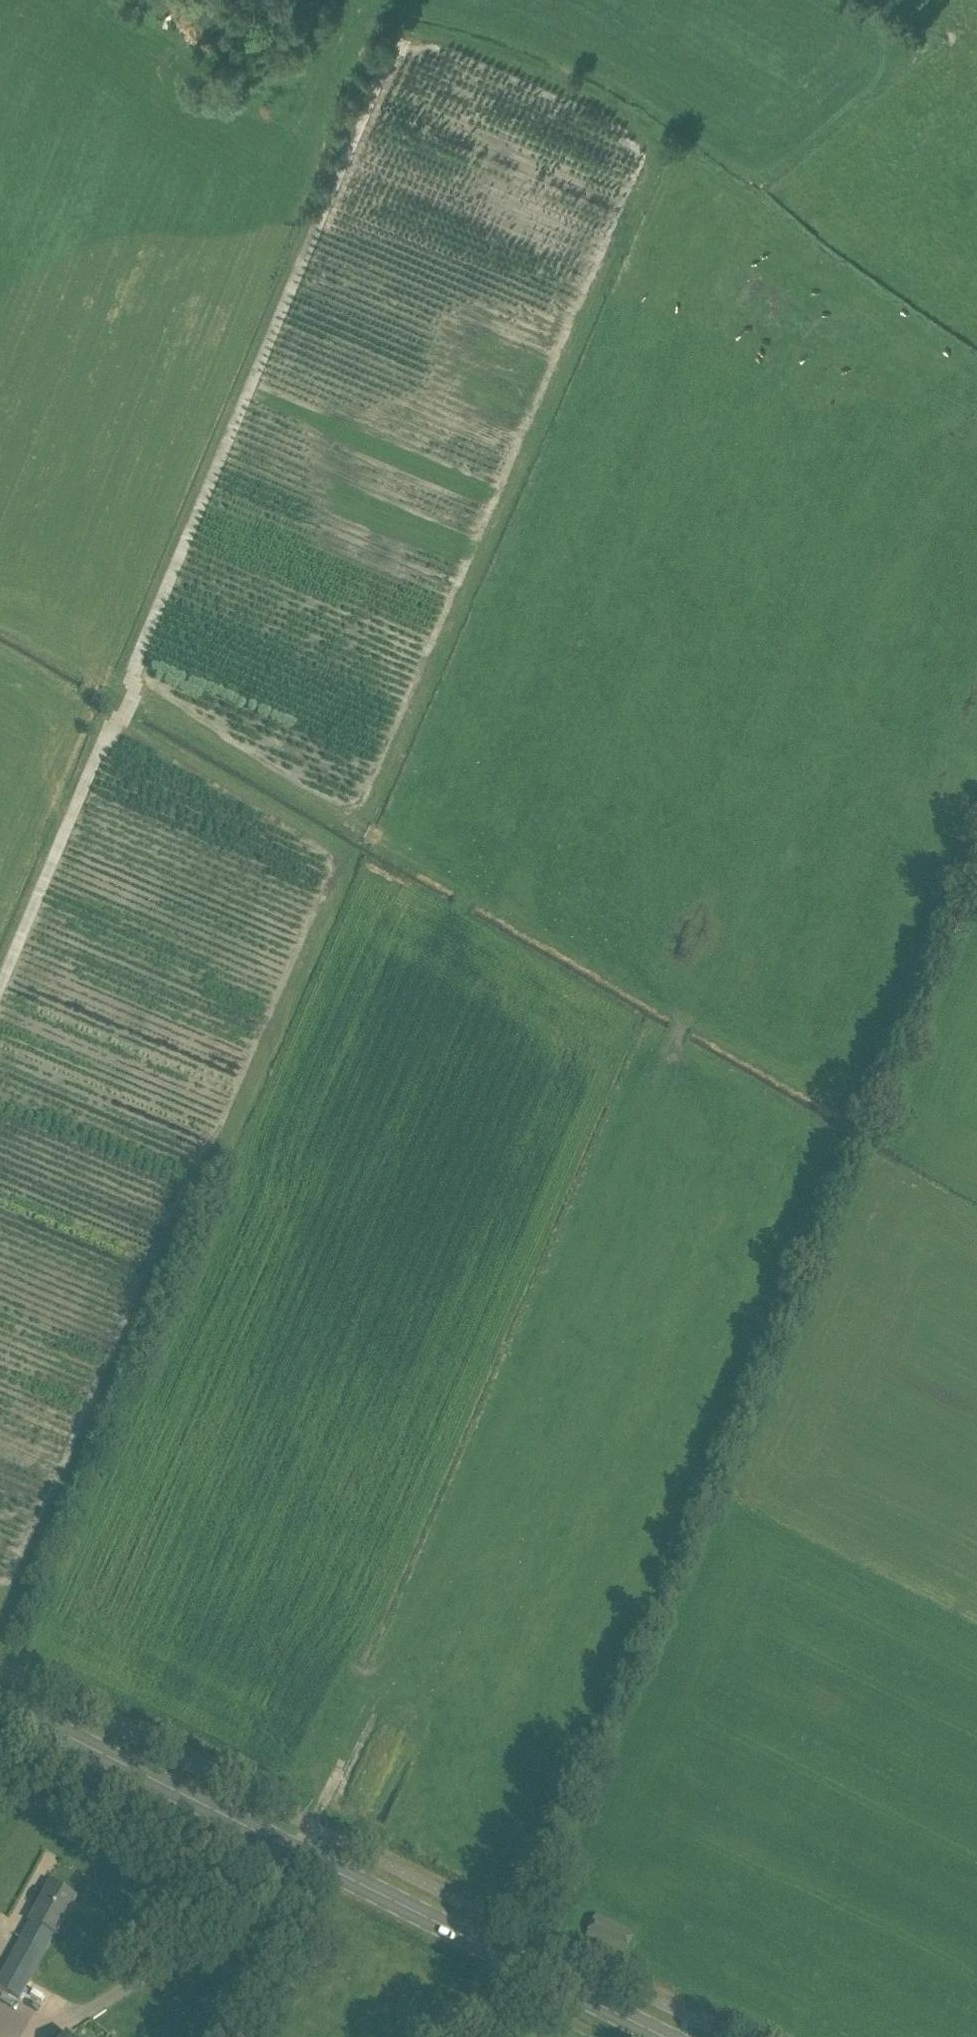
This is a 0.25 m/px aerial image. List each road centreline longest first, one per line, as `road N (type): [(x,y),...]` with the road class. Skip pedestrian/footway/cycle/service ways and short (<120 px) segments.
road 1 (secondary): [(664,2036),(0,1702)]

